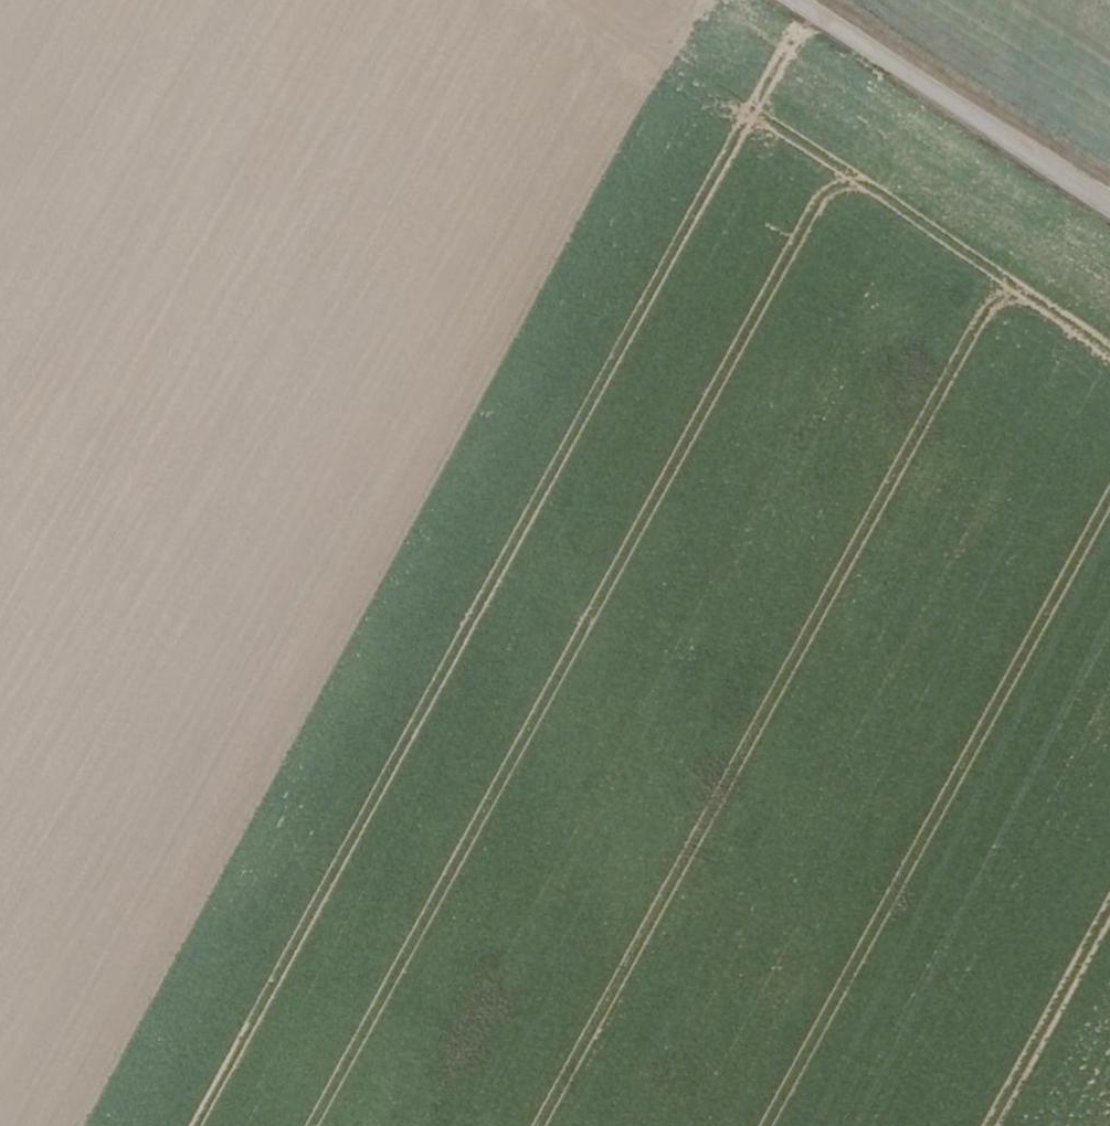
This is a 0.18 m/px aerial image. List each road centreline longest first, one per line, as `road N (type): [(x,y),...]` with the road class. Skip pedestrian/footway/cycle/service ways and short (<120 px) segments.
road 1 (track): [(802,0),(1109,199)]

